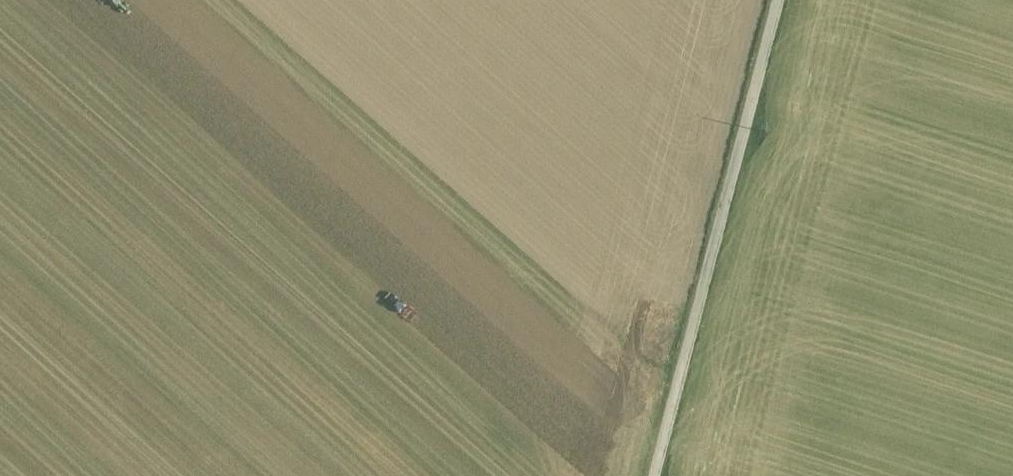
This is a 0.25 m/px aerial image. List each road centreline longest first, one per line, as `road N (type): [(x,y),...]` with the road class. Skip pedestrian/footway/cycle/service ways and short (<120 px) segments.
road 1 (unclassified): [(778,0),(654,475)]

